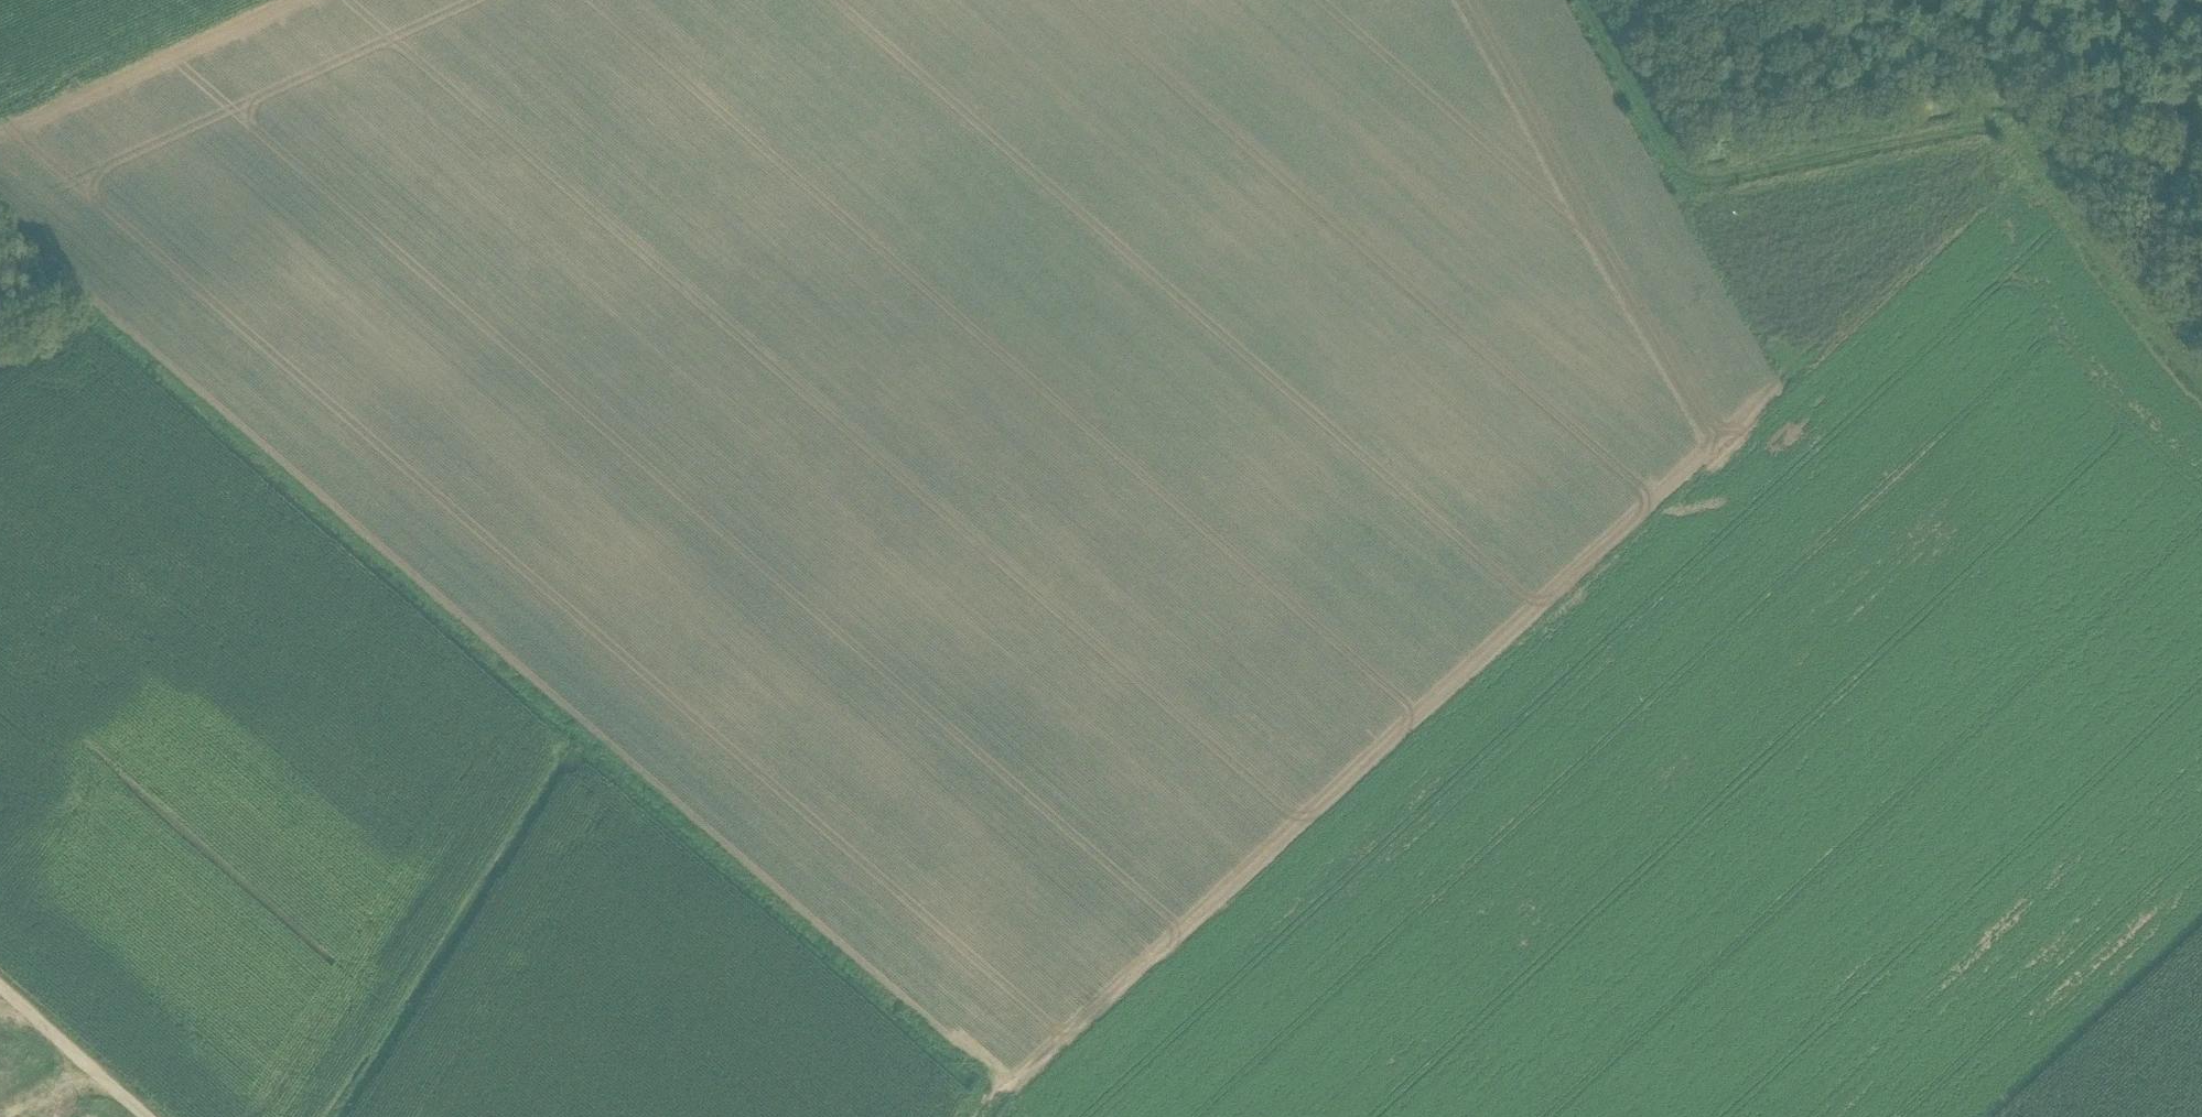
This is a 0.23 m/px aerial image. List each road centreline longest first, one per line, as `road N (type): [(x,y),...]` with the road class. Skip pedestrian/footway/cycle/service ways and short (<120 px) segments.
road 1 (track): [(1590,0),(1684,181),(2008,117),(2201,375)]
road 2 (unclassified): [(148,1116),(0,988)]

